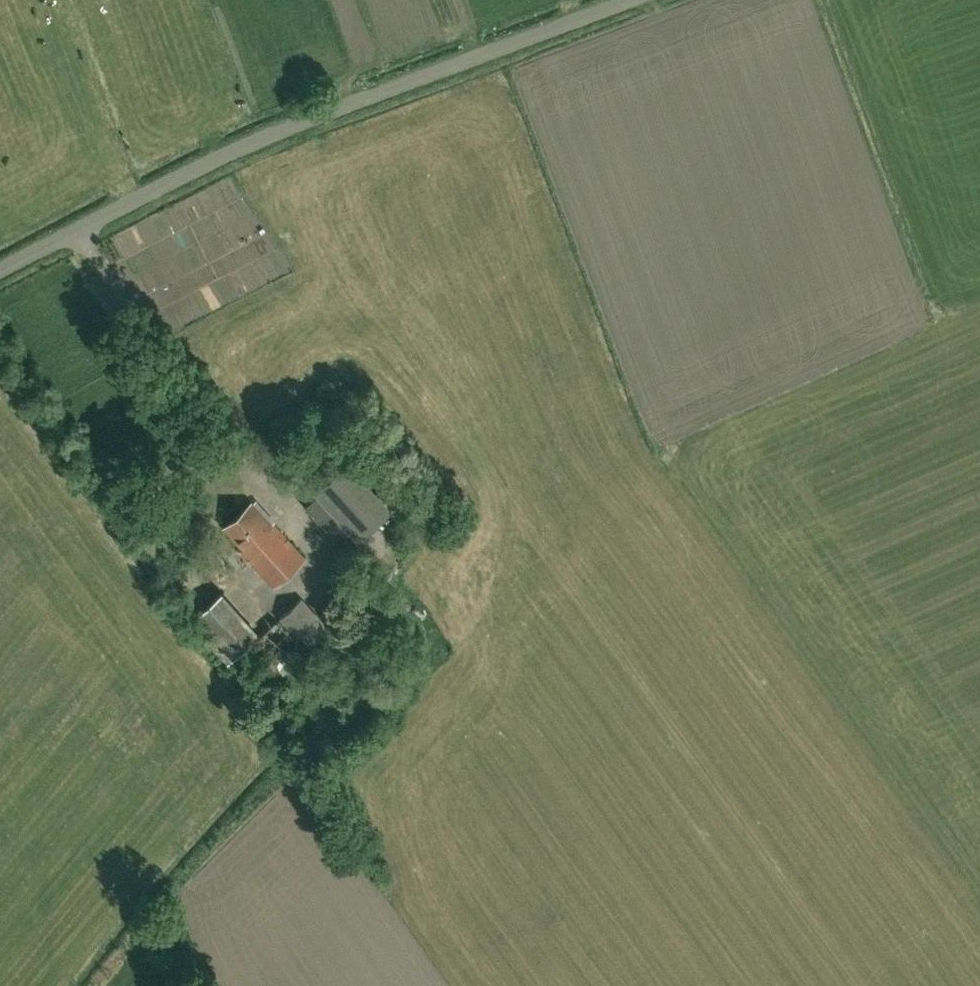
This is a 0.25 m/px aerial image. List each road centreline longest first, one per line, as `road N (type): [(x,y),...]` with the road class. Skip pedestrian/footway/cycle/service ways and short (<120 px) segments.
road 1 (unclassified): [(634,0),(273,136),(0,273)]

